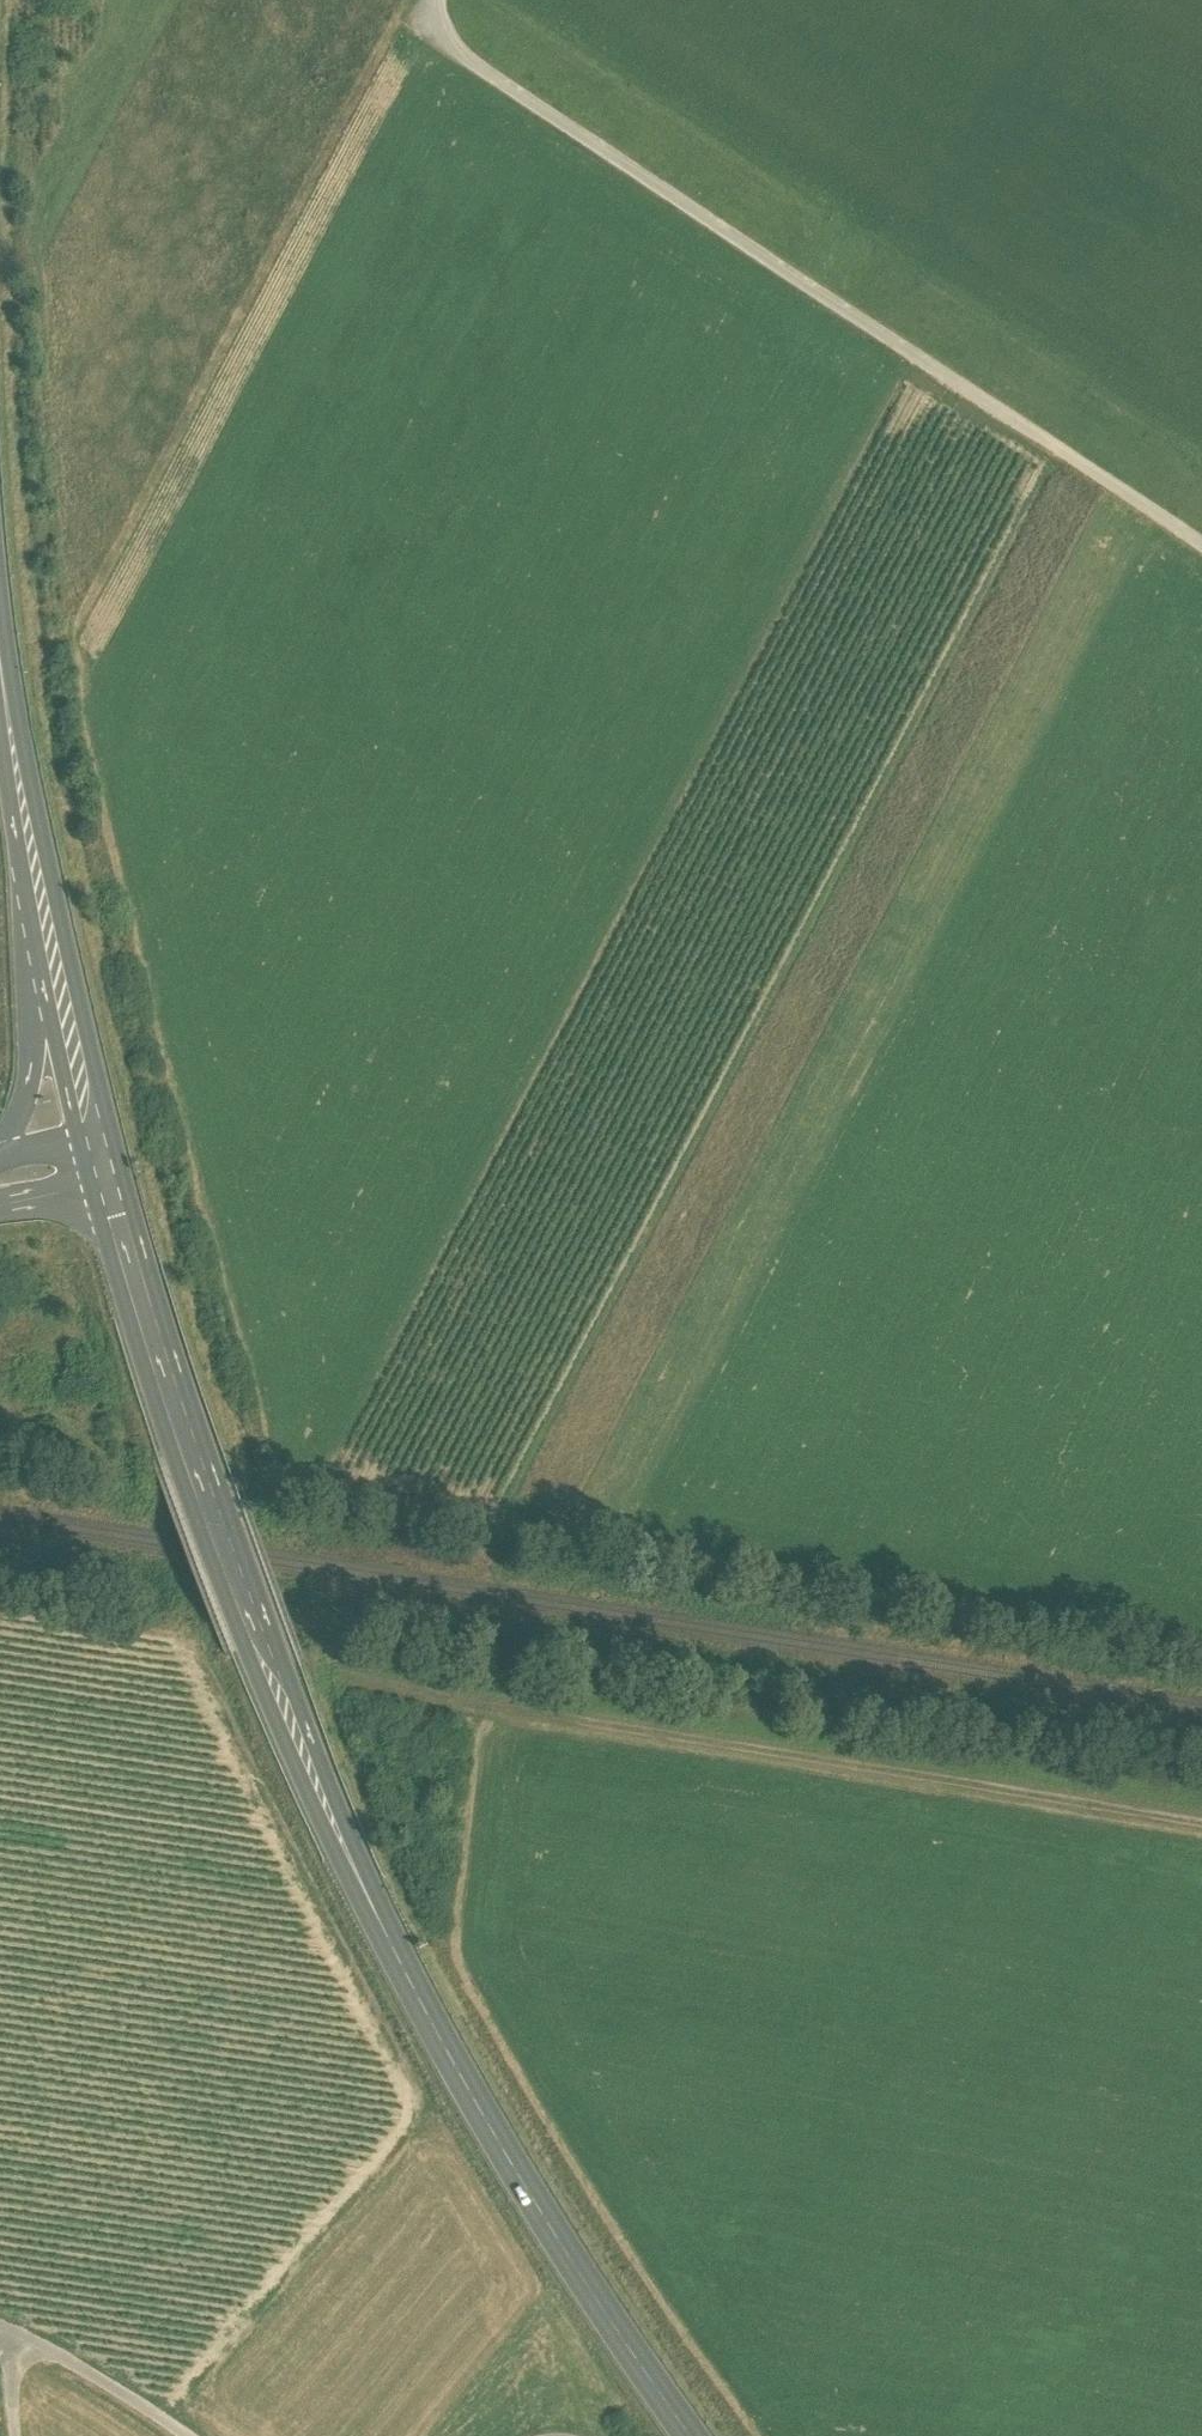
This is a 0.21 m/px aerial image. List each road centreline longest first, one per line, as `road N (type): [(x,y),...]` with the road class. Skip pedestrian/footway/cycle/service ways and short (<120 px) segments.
road 1 (track): [(1201,1199),(87,541)]
road 2 (track): [(438,0),(425,26),(1201,544)]
road 3 (primary): [(695,2435),(607,2312),(451,2045),(302,1761),(254,1643)]
road 4 (track): [(1201,1825),(357,1684)]
road 5 (primary): [(103,1193),(254,1643)]
road 6 (primary): [(0,629),(41,915)]
road 7 (primary): [(41,915),(30,1091),(12,1136),(0,1146)]
road 8 (primary): [(41,915),(89,1139)]
road 9 (track): [(192,2435),(86,2366),(0,2329)]

